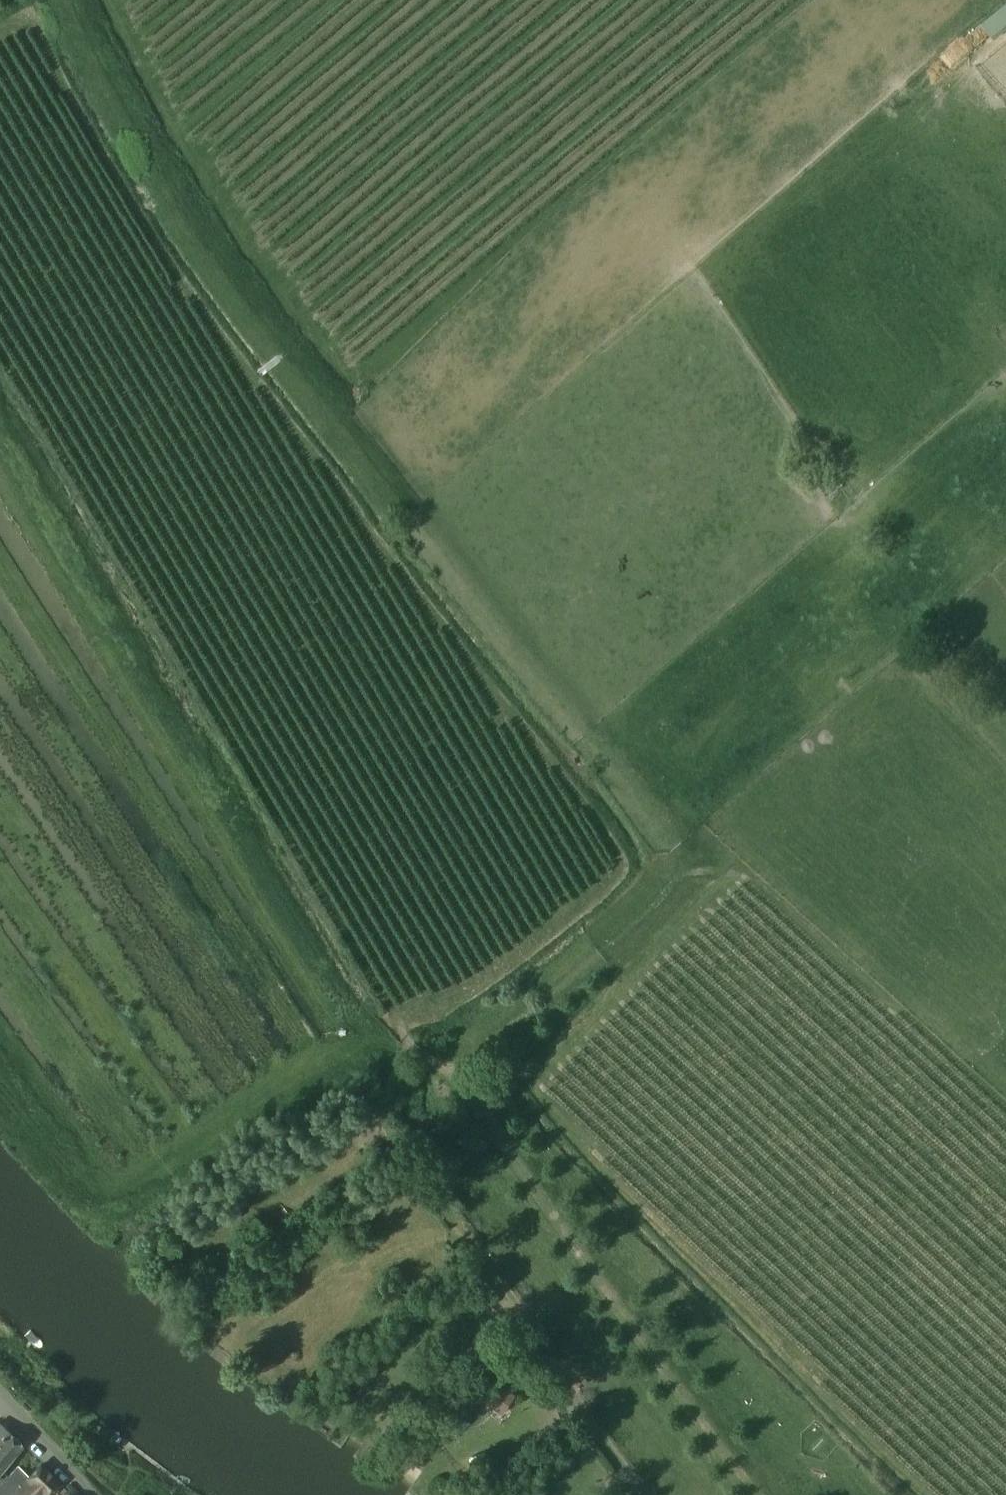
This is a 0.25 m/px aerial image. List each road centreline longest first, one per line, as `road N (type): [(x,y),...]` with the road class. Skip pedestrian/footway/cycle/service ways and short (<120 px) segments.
road 1 (residential): [(82,1494),(0,1401)]

